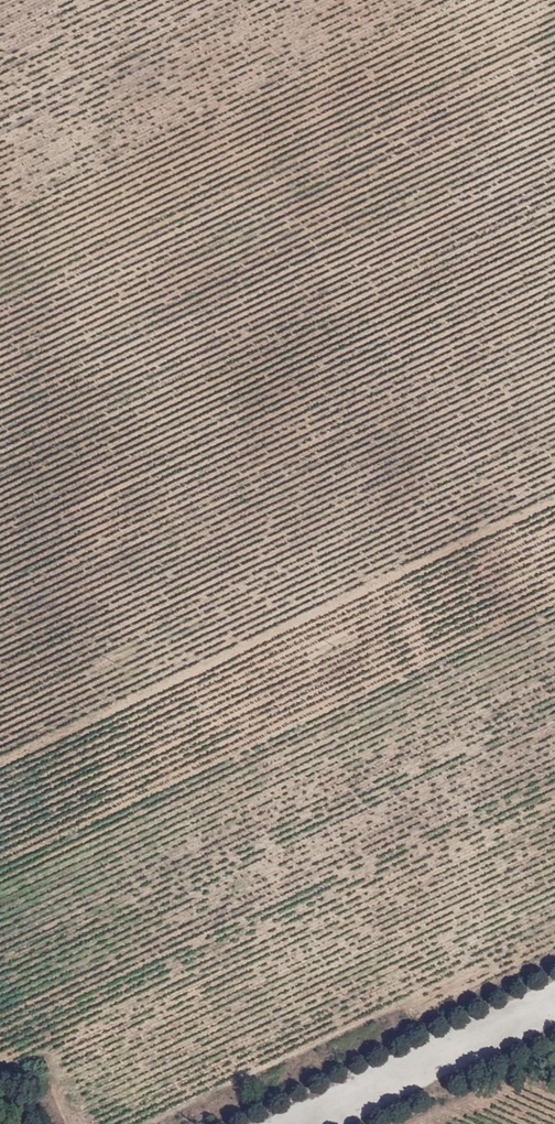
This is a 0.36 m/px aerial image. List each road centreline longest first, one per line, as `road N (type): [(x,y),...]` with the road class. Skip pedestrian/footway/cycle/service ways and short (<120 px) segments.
road 1 (track): [(554,1004),(292,1123)]

